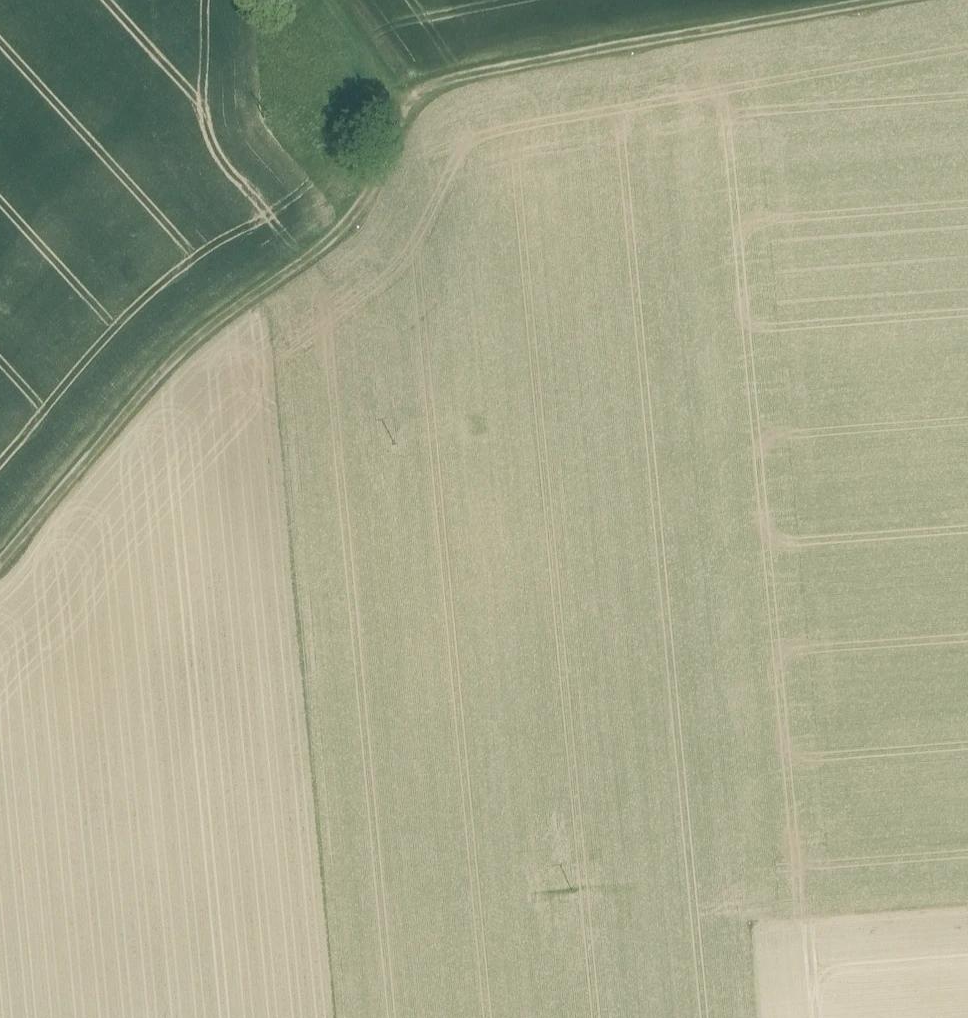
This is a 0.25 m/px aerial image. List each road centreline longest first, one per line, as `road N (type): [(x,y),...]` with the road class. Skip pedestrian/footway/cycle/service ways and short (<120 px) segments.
road 1 (track): [(329,0),(393,95),(895,0)]
road 2 (track): [(393,95),(385,160),(367,206),(177,350),(0,555)]

